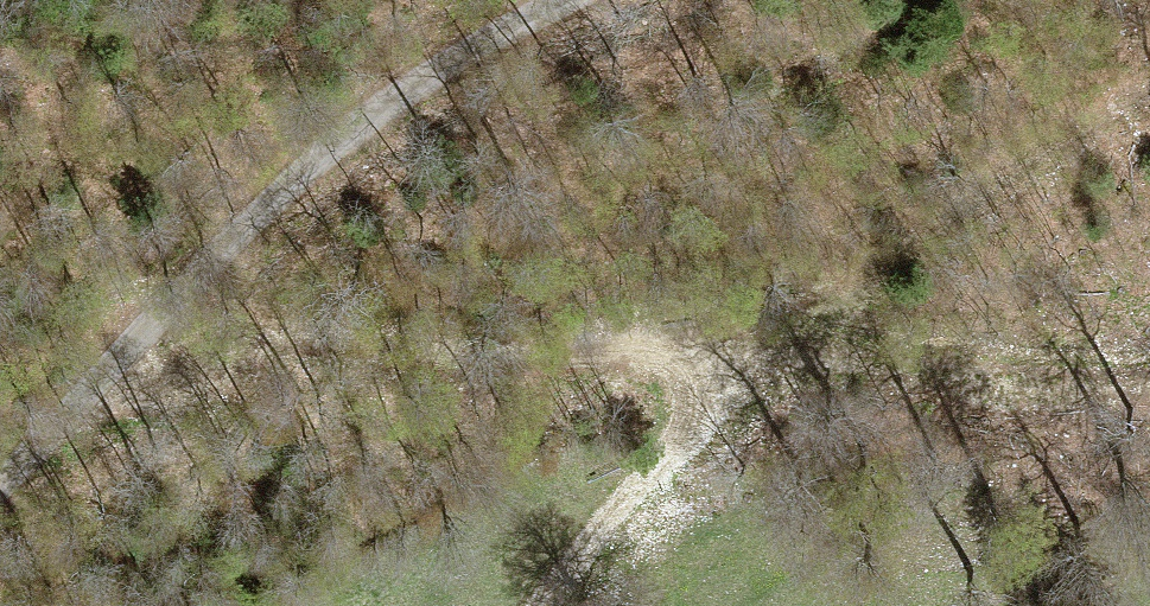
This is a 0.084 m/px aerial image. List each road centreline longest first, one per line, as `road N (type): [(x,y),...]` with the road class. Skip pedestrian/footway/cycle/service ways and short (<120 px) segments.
road 1 (unclassified): [(0,483),(334,144),(434,71),(569,0)]
road 2 (track): [(100,377),(173,388),(271,334),(303,329),(510,356),(779,342)]
road 3 (track): [(779,342),(1027,162),(1149,85)]
road 4 (track): [(540,605),(671,444),(779,342)]

